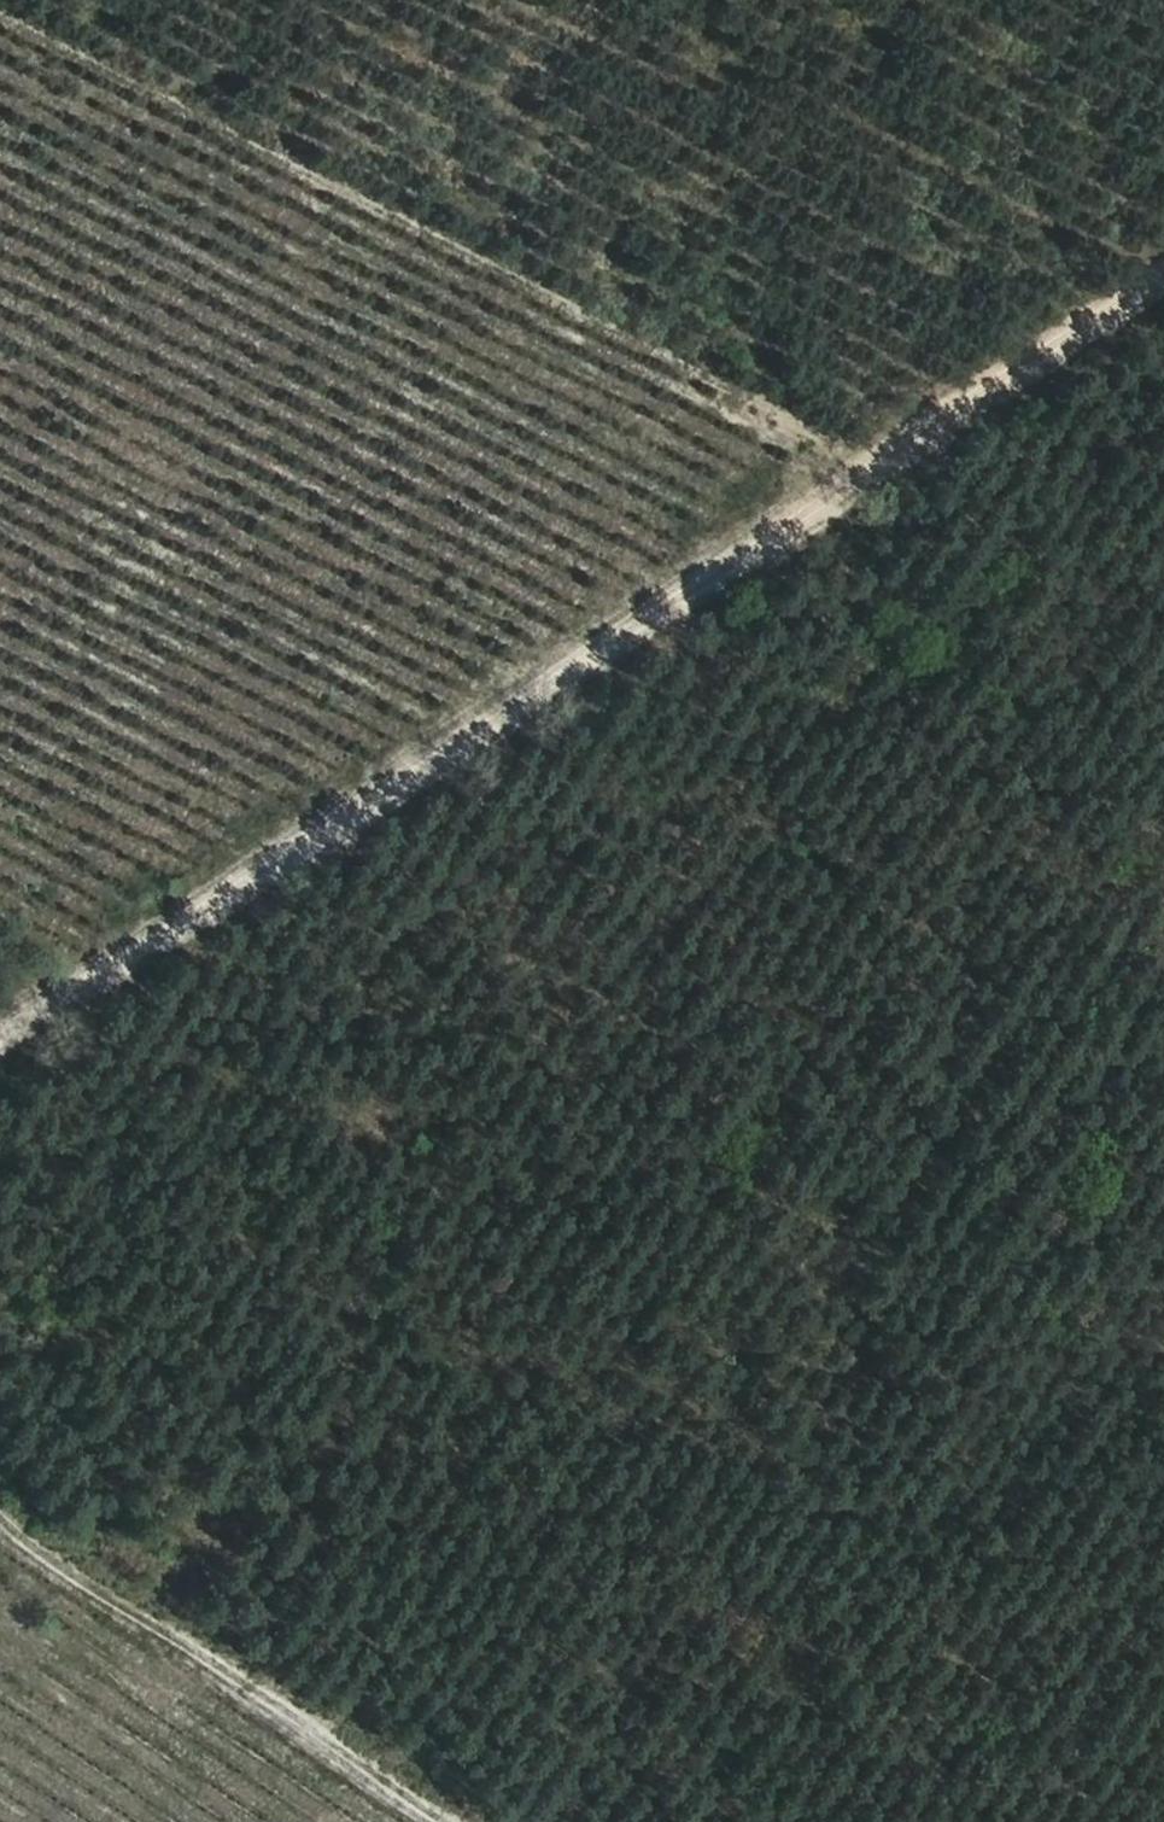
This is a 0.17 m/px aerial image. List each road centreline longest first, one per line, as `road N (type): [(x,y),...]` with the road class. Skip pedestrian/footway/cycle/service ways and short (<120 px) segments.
road 1 (track): [(0,1058),(1163,315)]
road 2 (track): [(0,1507),(457,1821)]

